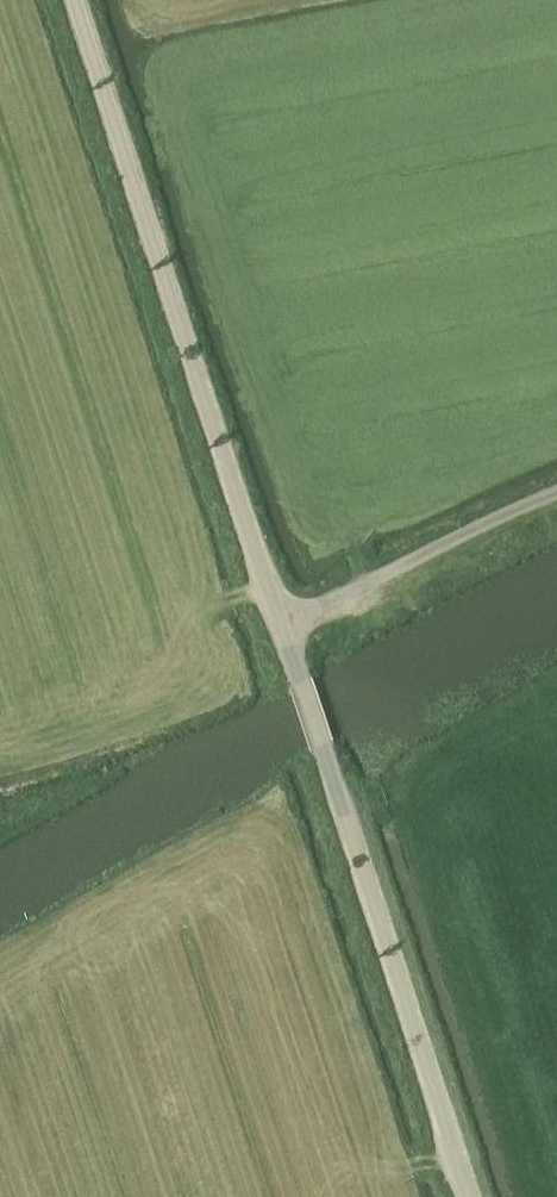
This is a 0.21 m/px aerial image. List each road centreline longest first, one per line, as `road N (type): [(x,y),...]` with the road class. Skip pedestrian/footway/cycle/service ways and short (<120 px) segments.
road 1 (unclassified): [(279,635),(77,0)]
road 2 (unclassified): [(467,1196),(279,635)]
road 3 (track): [(265,590),(203,610),(174,701),(0,752)]
road 4 (unclassified): [(279,635),(556,500)]

